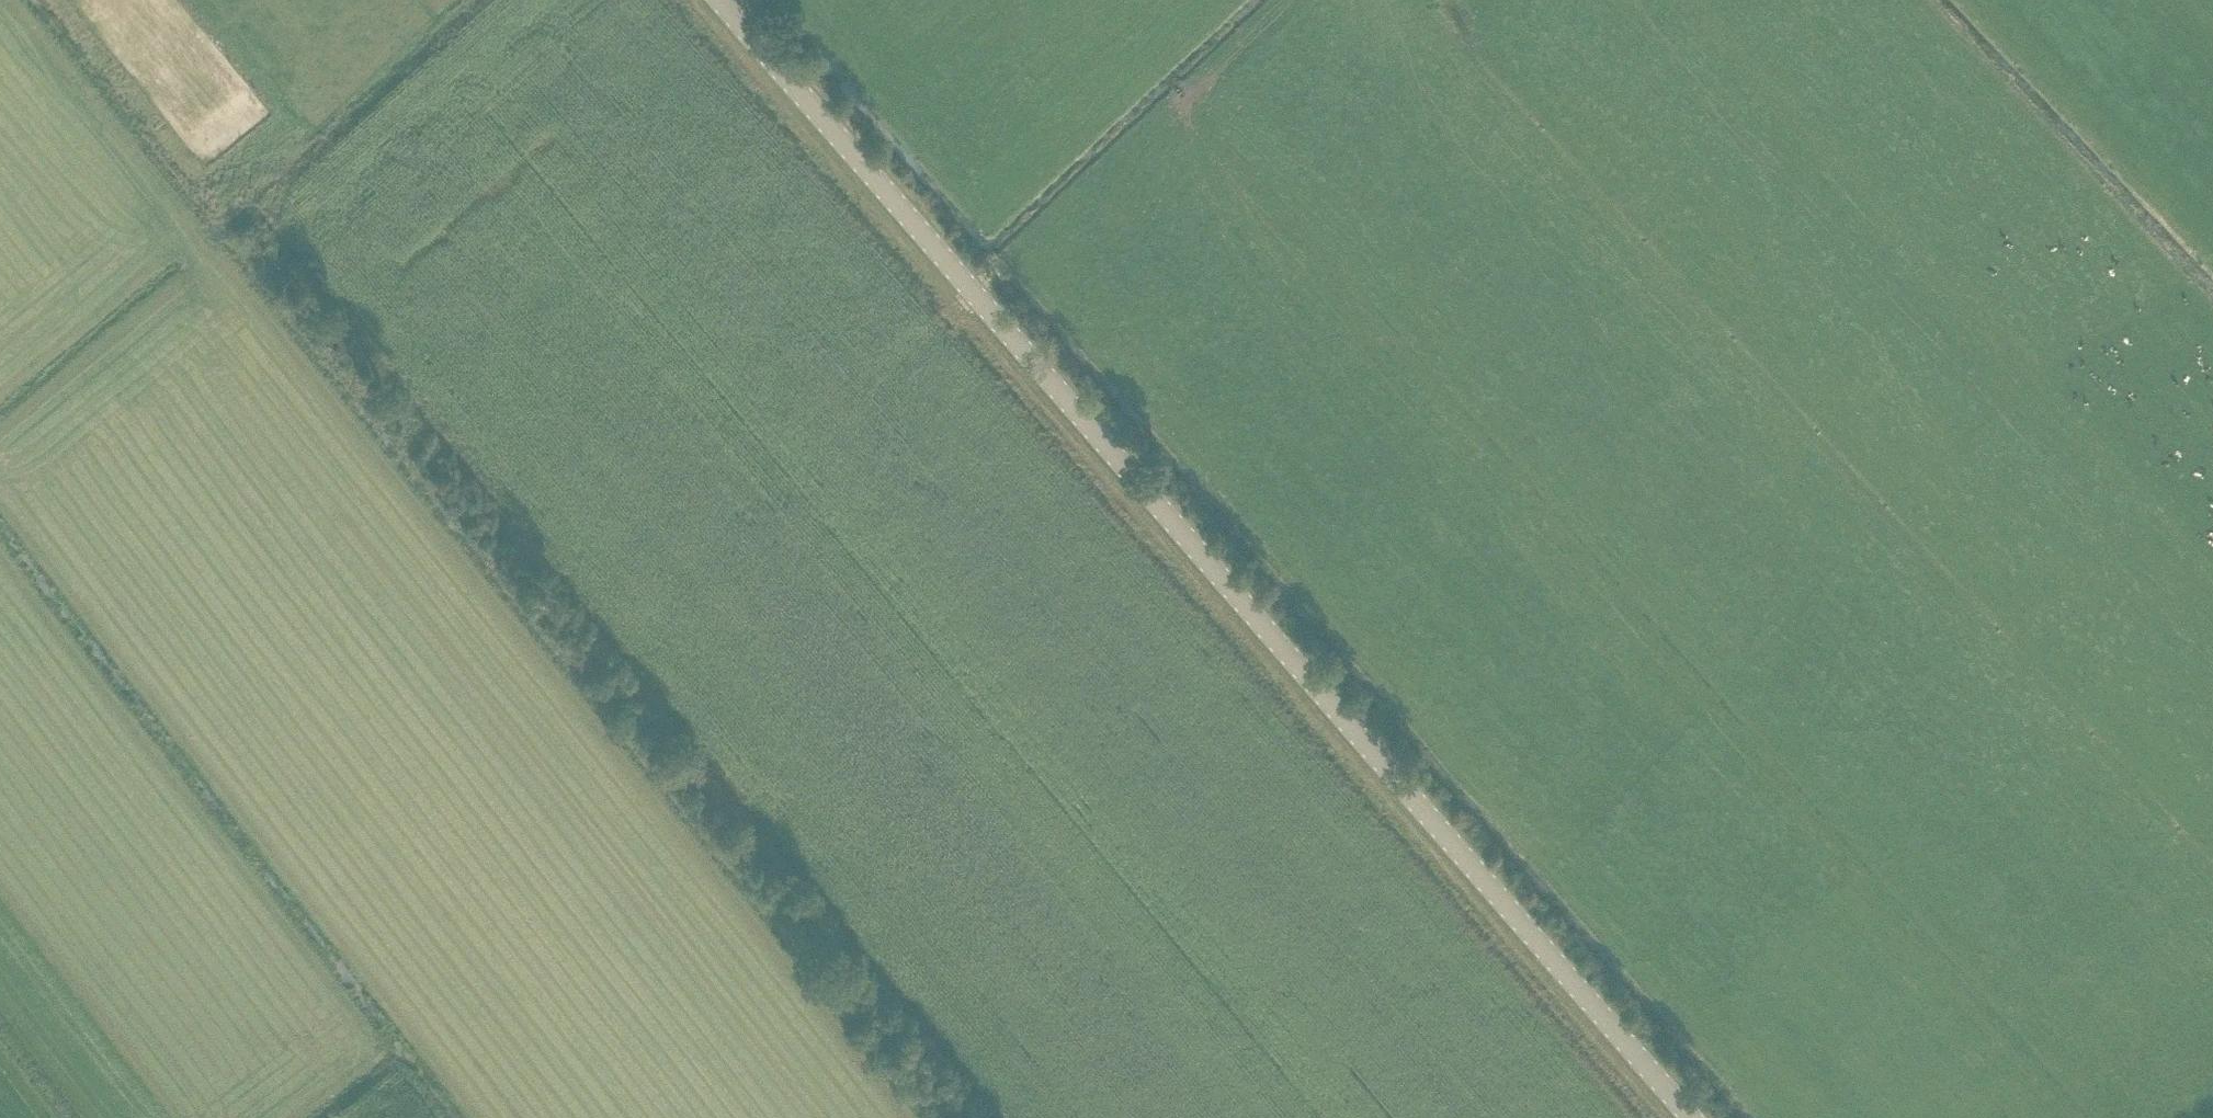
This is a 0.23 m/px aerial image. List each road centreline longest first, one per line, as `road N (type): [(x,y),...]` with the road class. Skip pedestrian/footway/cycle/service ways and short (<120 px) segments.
road 1 (unclassified): [(1692,1117),(720,0)]

